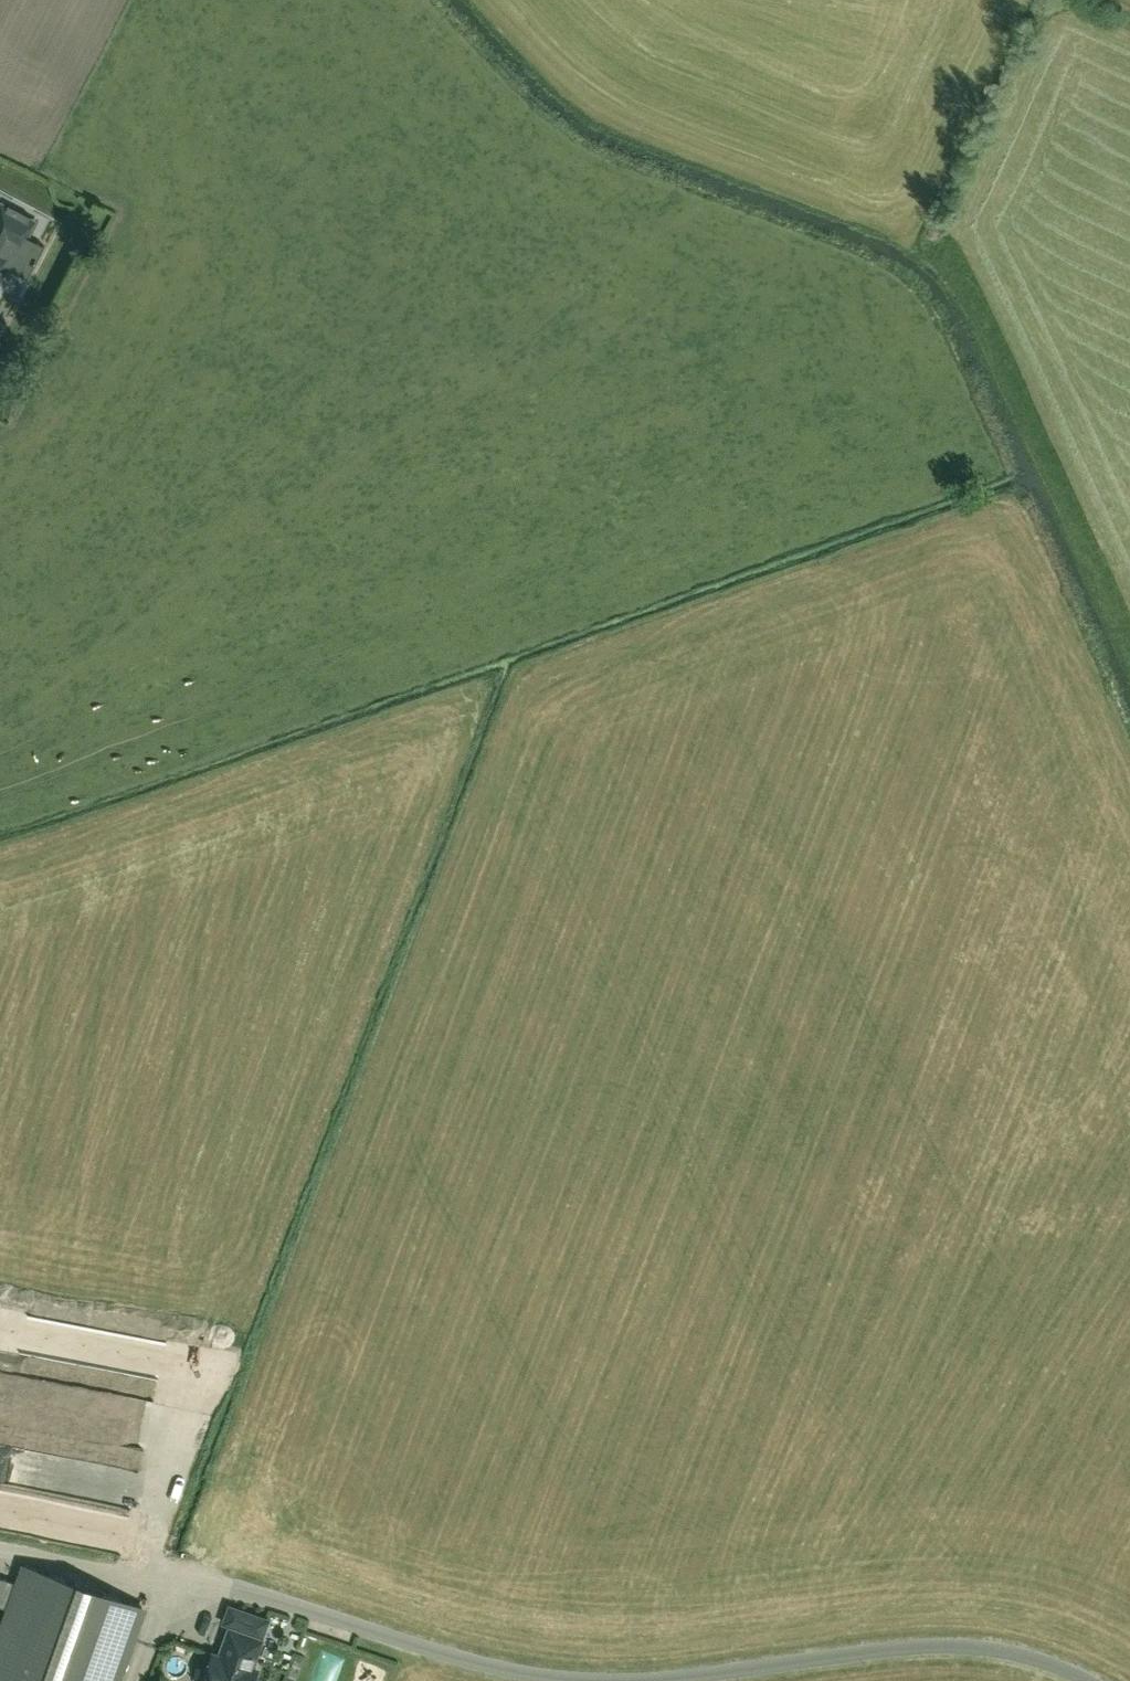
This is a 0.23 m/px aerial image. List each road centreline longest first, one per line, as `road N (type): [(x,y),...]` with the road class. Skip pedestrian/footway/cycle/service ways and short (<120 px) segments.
road 1 (unclassified): [(1088,1680),(1001,1651),(938,1647),(643,1680)]
road 2 (unclassified): [(589,1680),(491,1667),(232,1589)]

